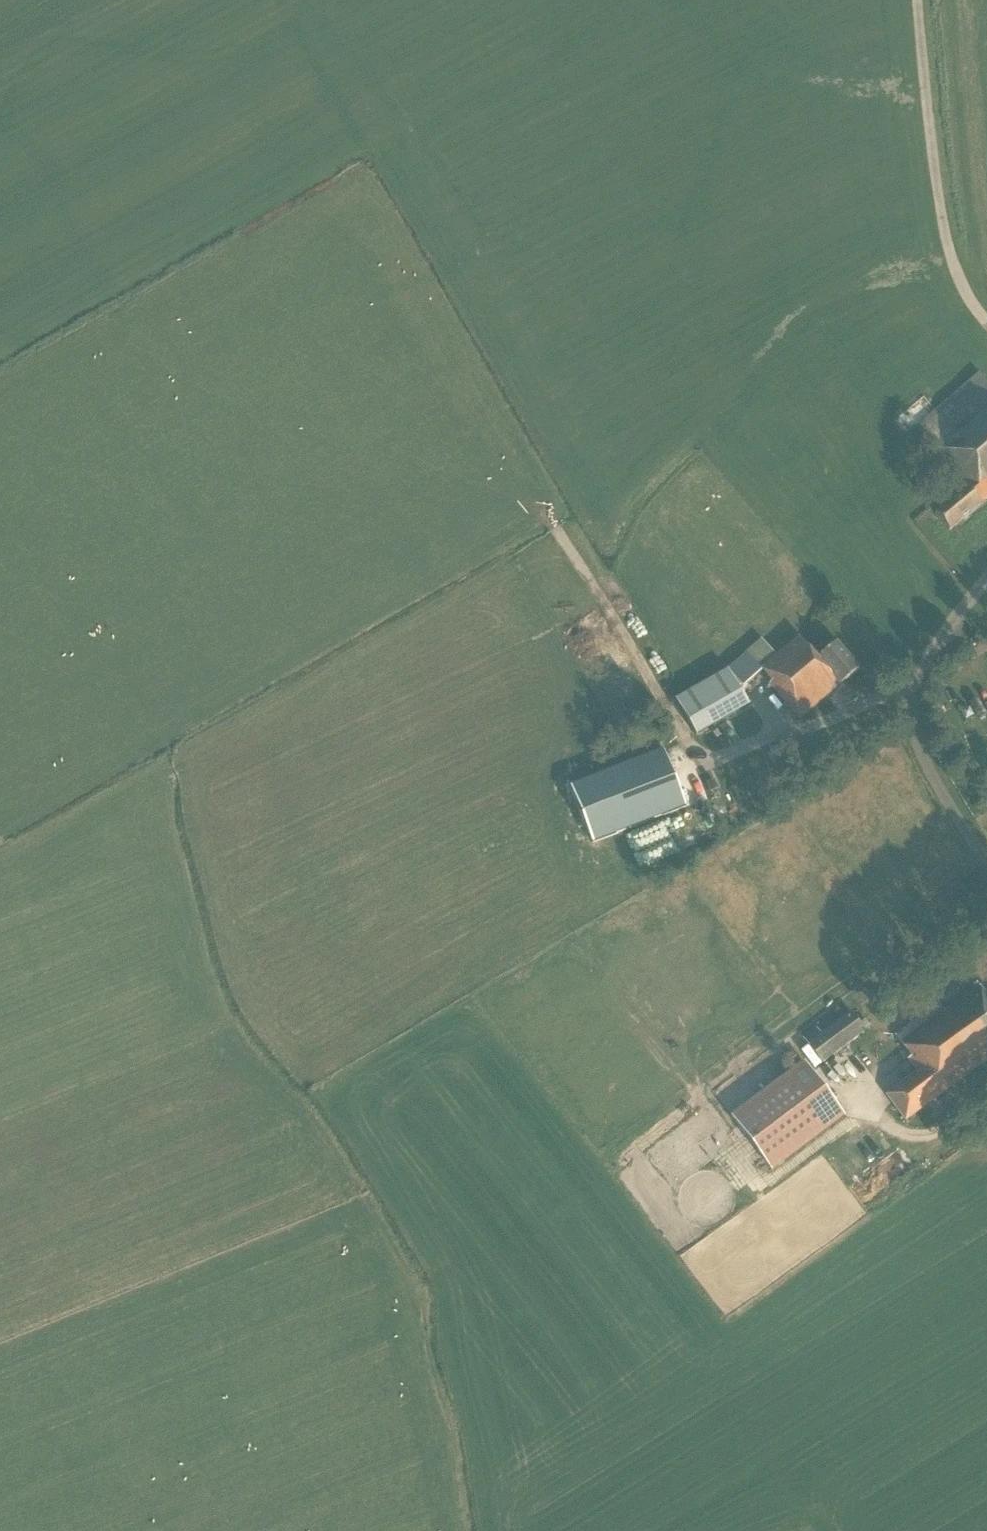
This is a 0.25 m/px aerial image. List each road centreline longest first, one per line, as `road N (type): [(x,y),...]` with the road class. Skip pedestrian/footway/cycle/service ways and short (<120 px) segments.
road 1 (unclassified): [(986,862),(928,768),(913,702),(939,642),(986,578)]

